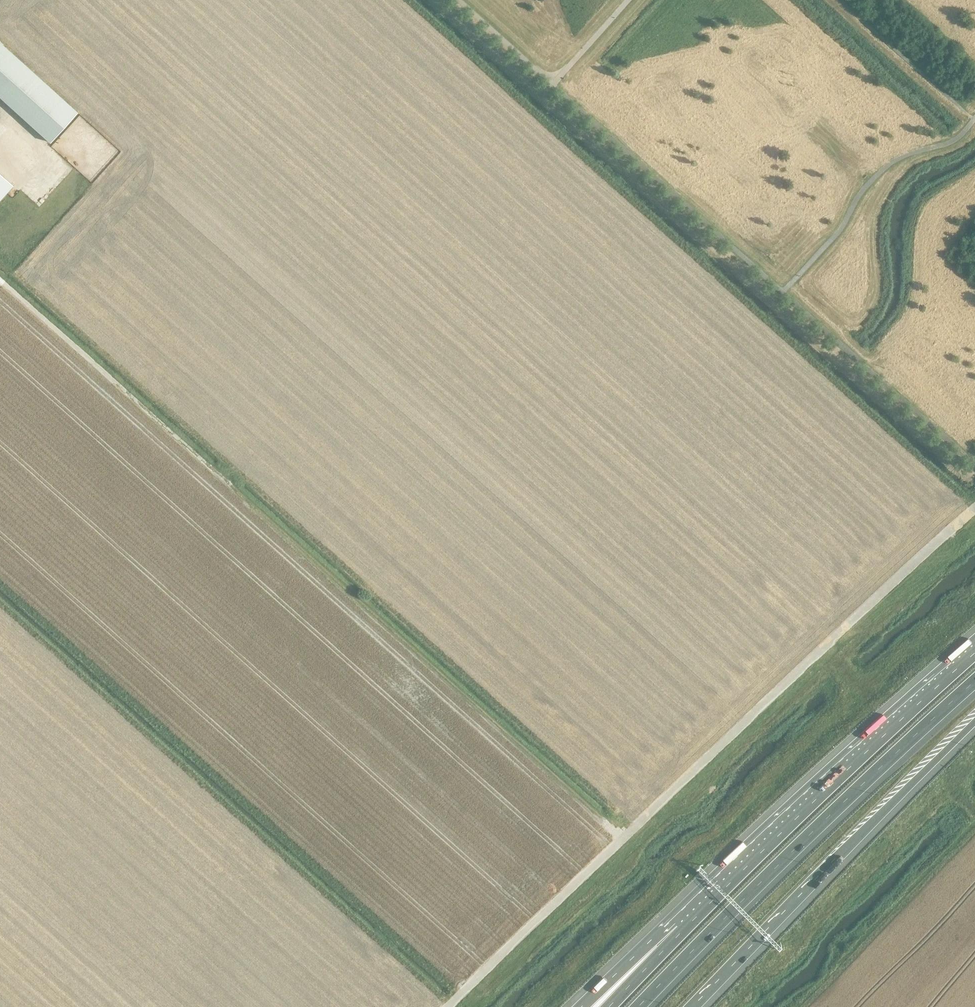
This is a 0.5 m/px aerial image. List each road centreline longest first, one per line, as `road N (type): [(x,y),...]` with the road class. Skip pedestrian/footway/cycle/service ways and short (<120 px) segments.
road 1 (motorway): [(637,1006),(974,681)]
road 2 (motorway): [(974,652),(682,930)]
road 3 (motorway): [(694,1006),(974,722)]
road 4 (track): [(0,278),(229,485)]
road 5 (motorway): [(682,930),(582,1006)]

